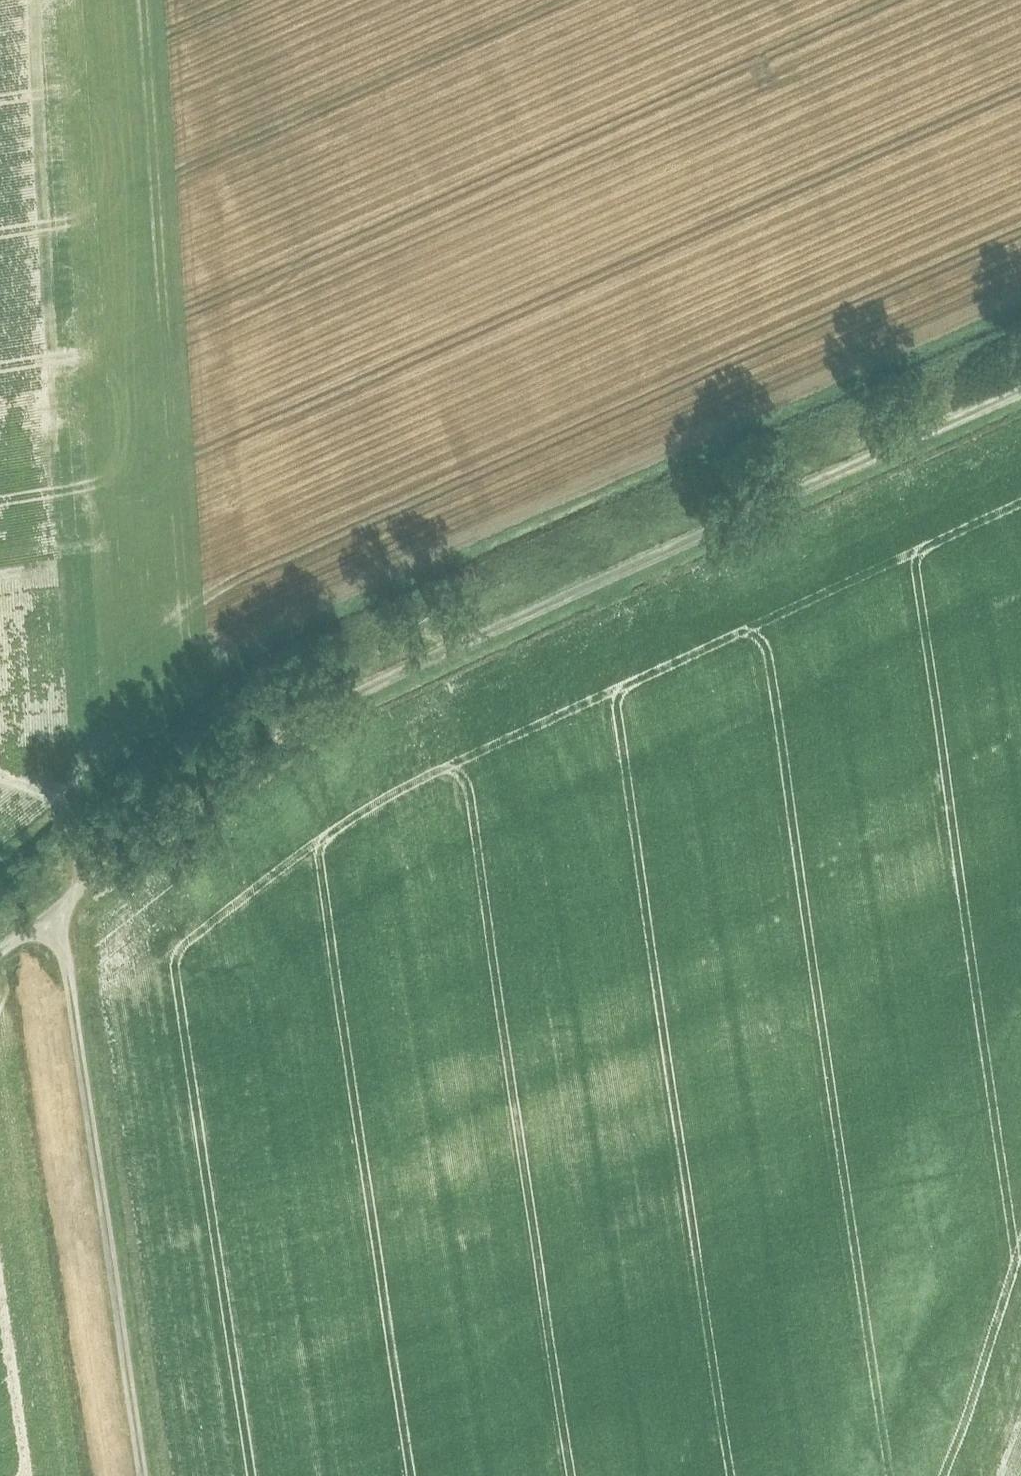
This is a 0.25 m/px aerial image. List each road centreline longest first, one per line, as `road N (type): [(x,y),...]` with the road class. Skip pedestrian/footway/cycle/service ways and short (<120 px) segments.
road 1 (track): [(1020,397),(449,654),(287,749),(0,952)]
road 2 (track): [(52,0),(90,890)]
road 3 (track): [(53,917),(71,972),(148,1475)]

